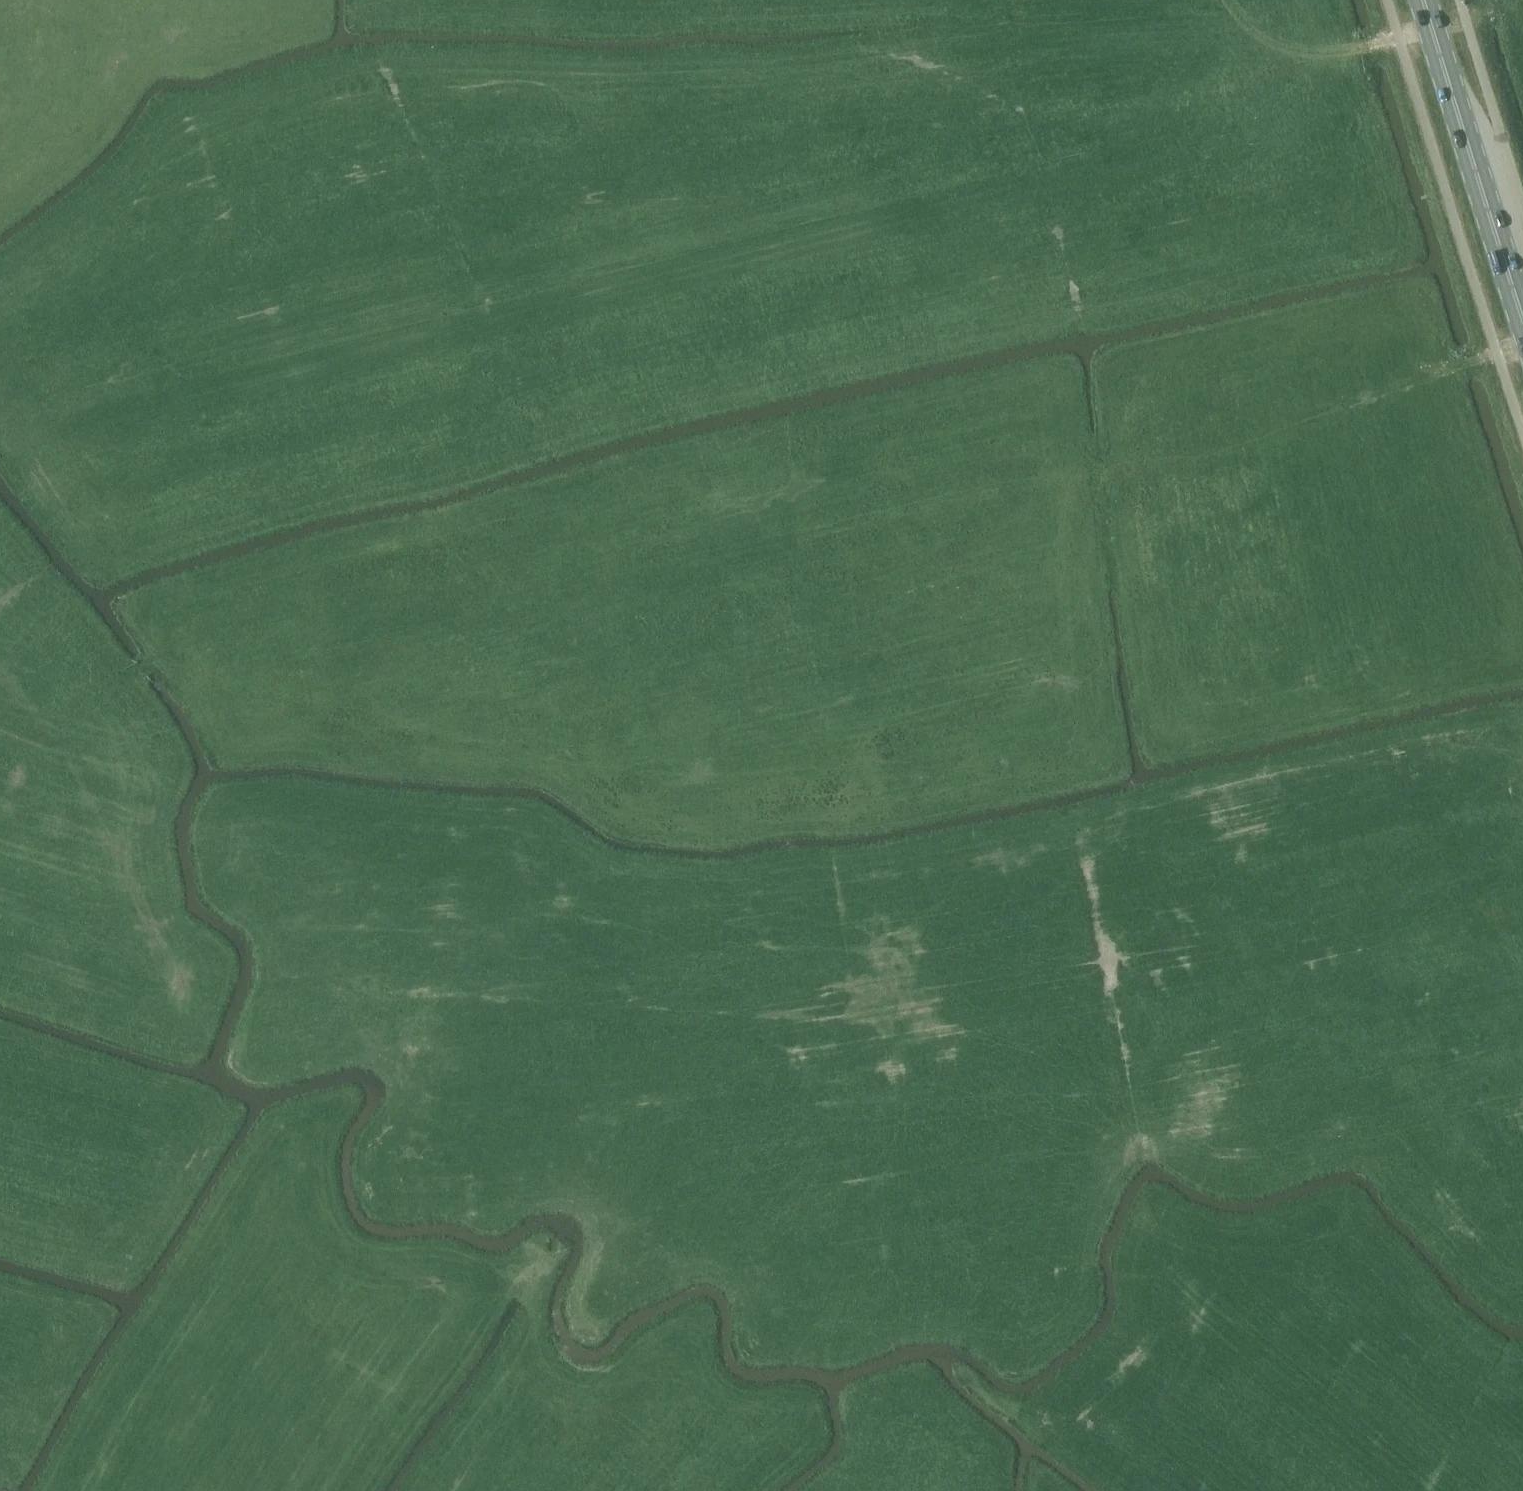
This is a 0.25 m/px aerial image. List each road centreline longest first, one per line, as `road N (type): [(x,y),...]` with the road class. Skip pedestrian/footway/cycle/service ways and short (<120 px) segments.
road 1 (primary): [(1522,310),(1424,0)]

